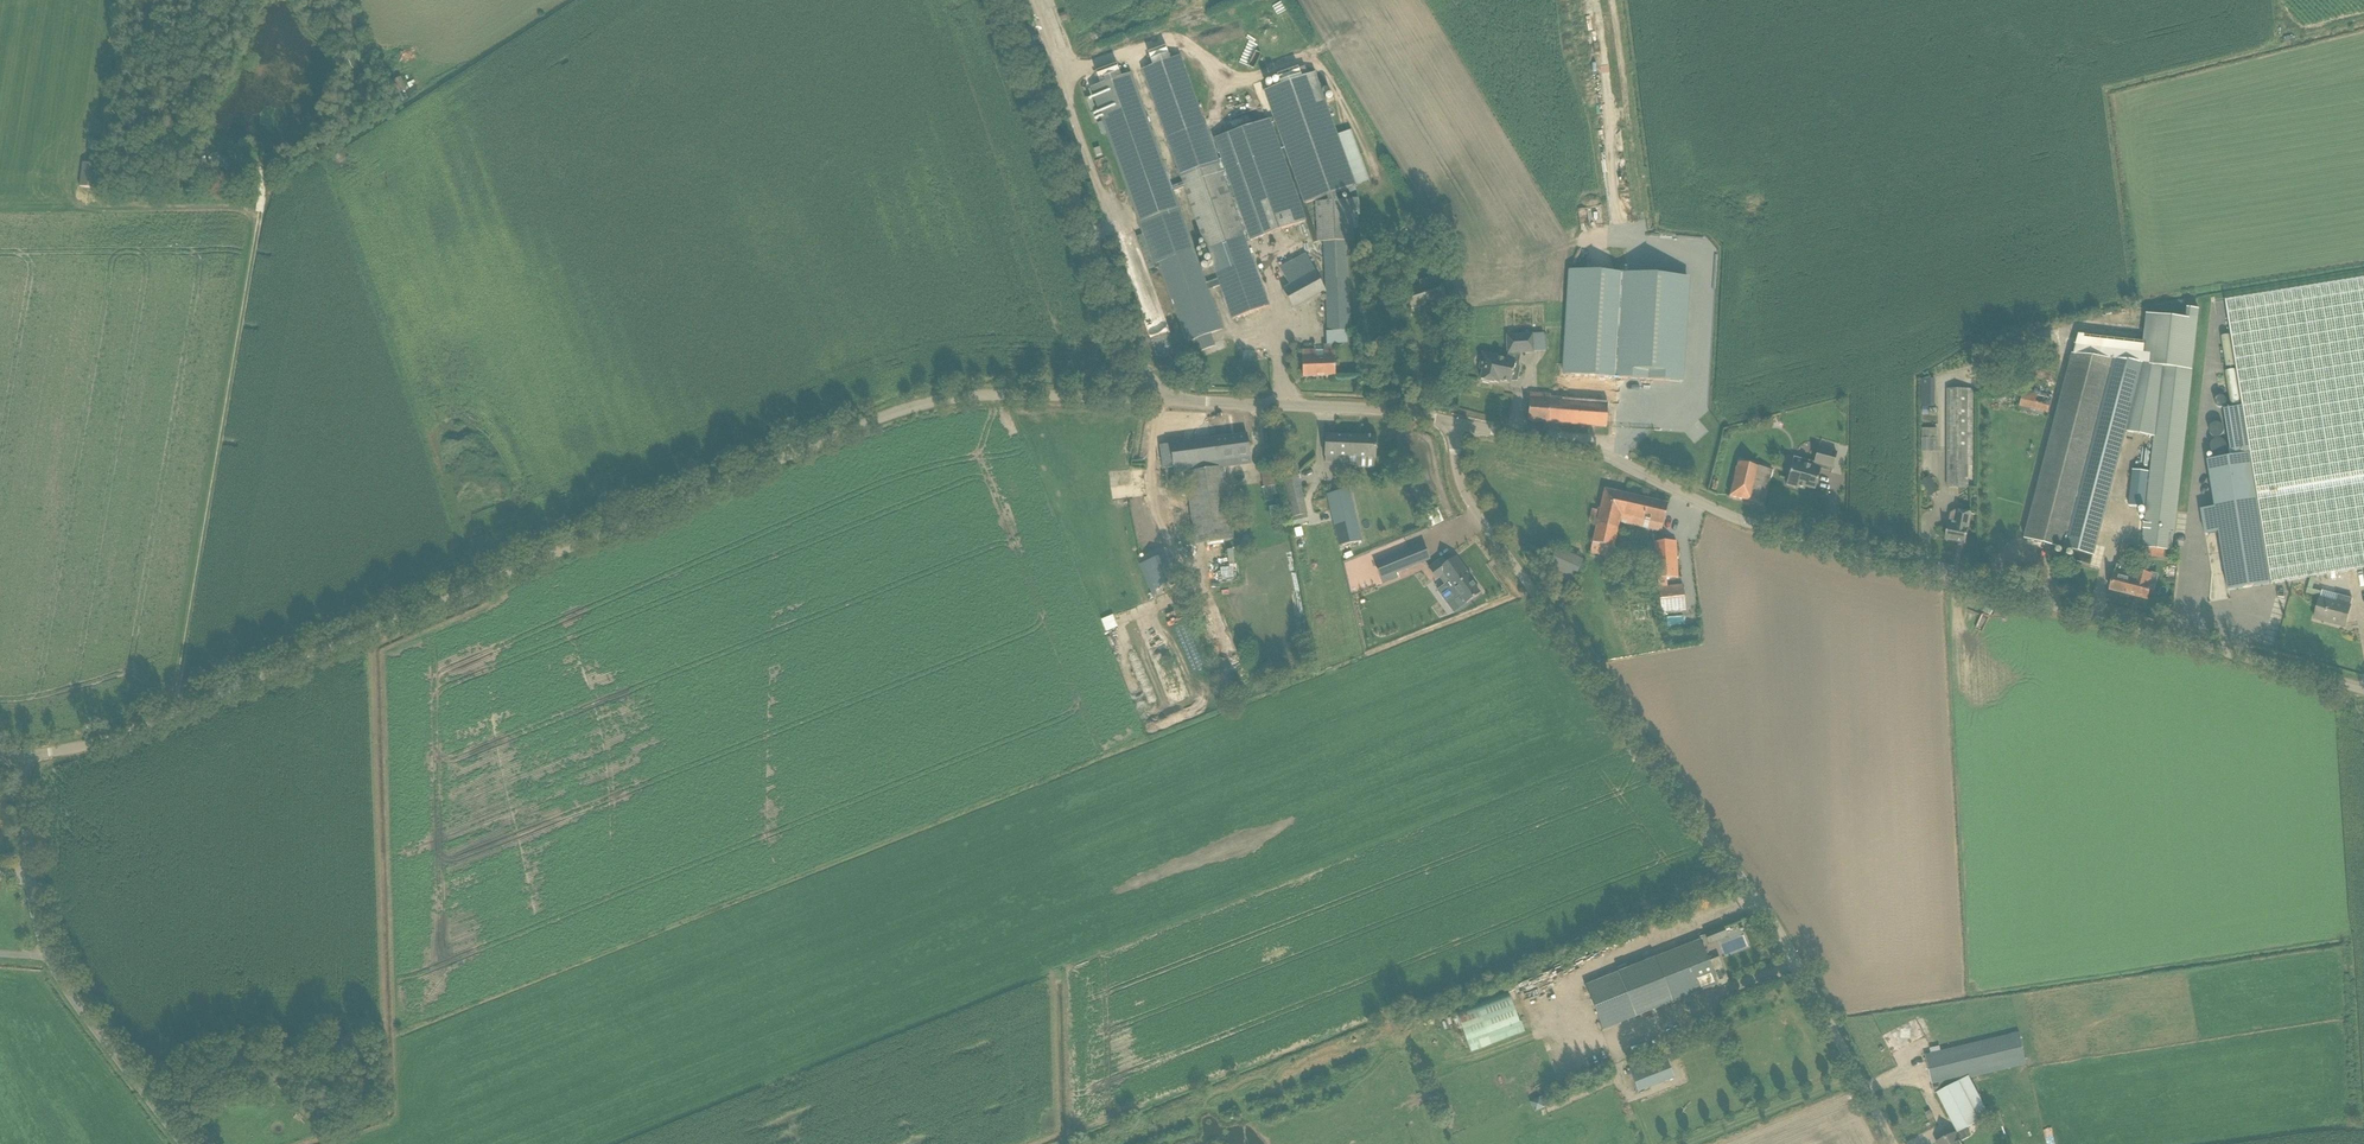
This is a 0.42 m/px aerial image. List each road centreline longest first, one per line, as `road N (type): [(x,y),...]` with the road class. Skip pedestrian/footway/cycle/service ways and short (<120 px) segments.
road 1 (unclassified): [(28,756),(148,725),(894,413),(995,393),(1160,400)]
road 2 (unclassified): [(1456,423),(1604,456),(1758,526),(2363,689)]
road 3 (unclassified): [(1908,1143),(1825,986),(1484,524),(1454,455),(1456,423)]
road 4 (unclassified): [(185,1143),(72,996),(43,933),(28,756)]
road 5 (unclassified): [(1160,400),(1142,370),(1005,0)]
road 6 (unclassified): [(1160,400),(1371,410),(1456,423)]
road 7 (track): [(1643,239),(1611,0)]

